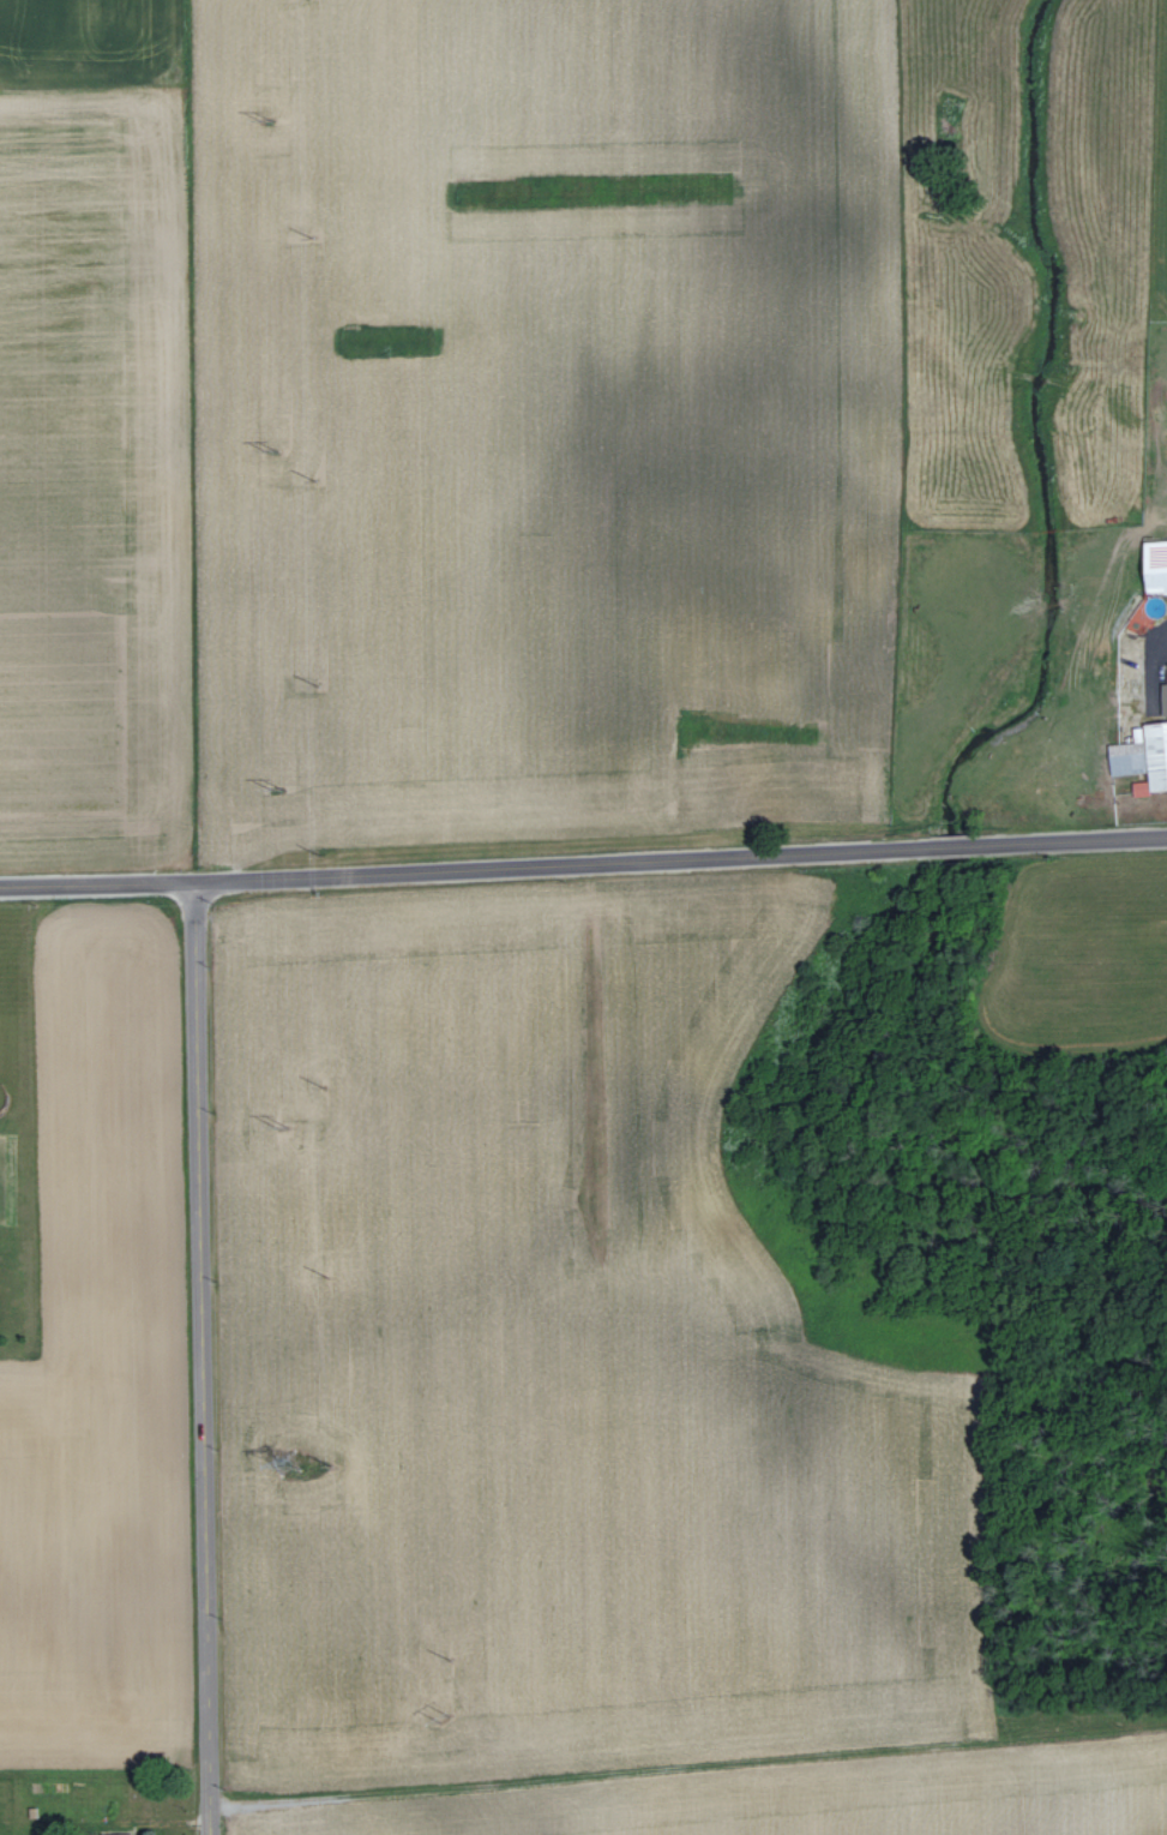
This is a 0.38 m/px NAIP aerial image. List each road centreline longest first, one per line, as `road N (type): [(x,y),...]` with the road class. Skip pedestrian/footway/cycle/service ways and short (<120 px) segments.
road 1 (tertiary): [(0,891),(943,860),(1166,839)]
road 2 (tertiary): [(208,1834),(185,886)]

